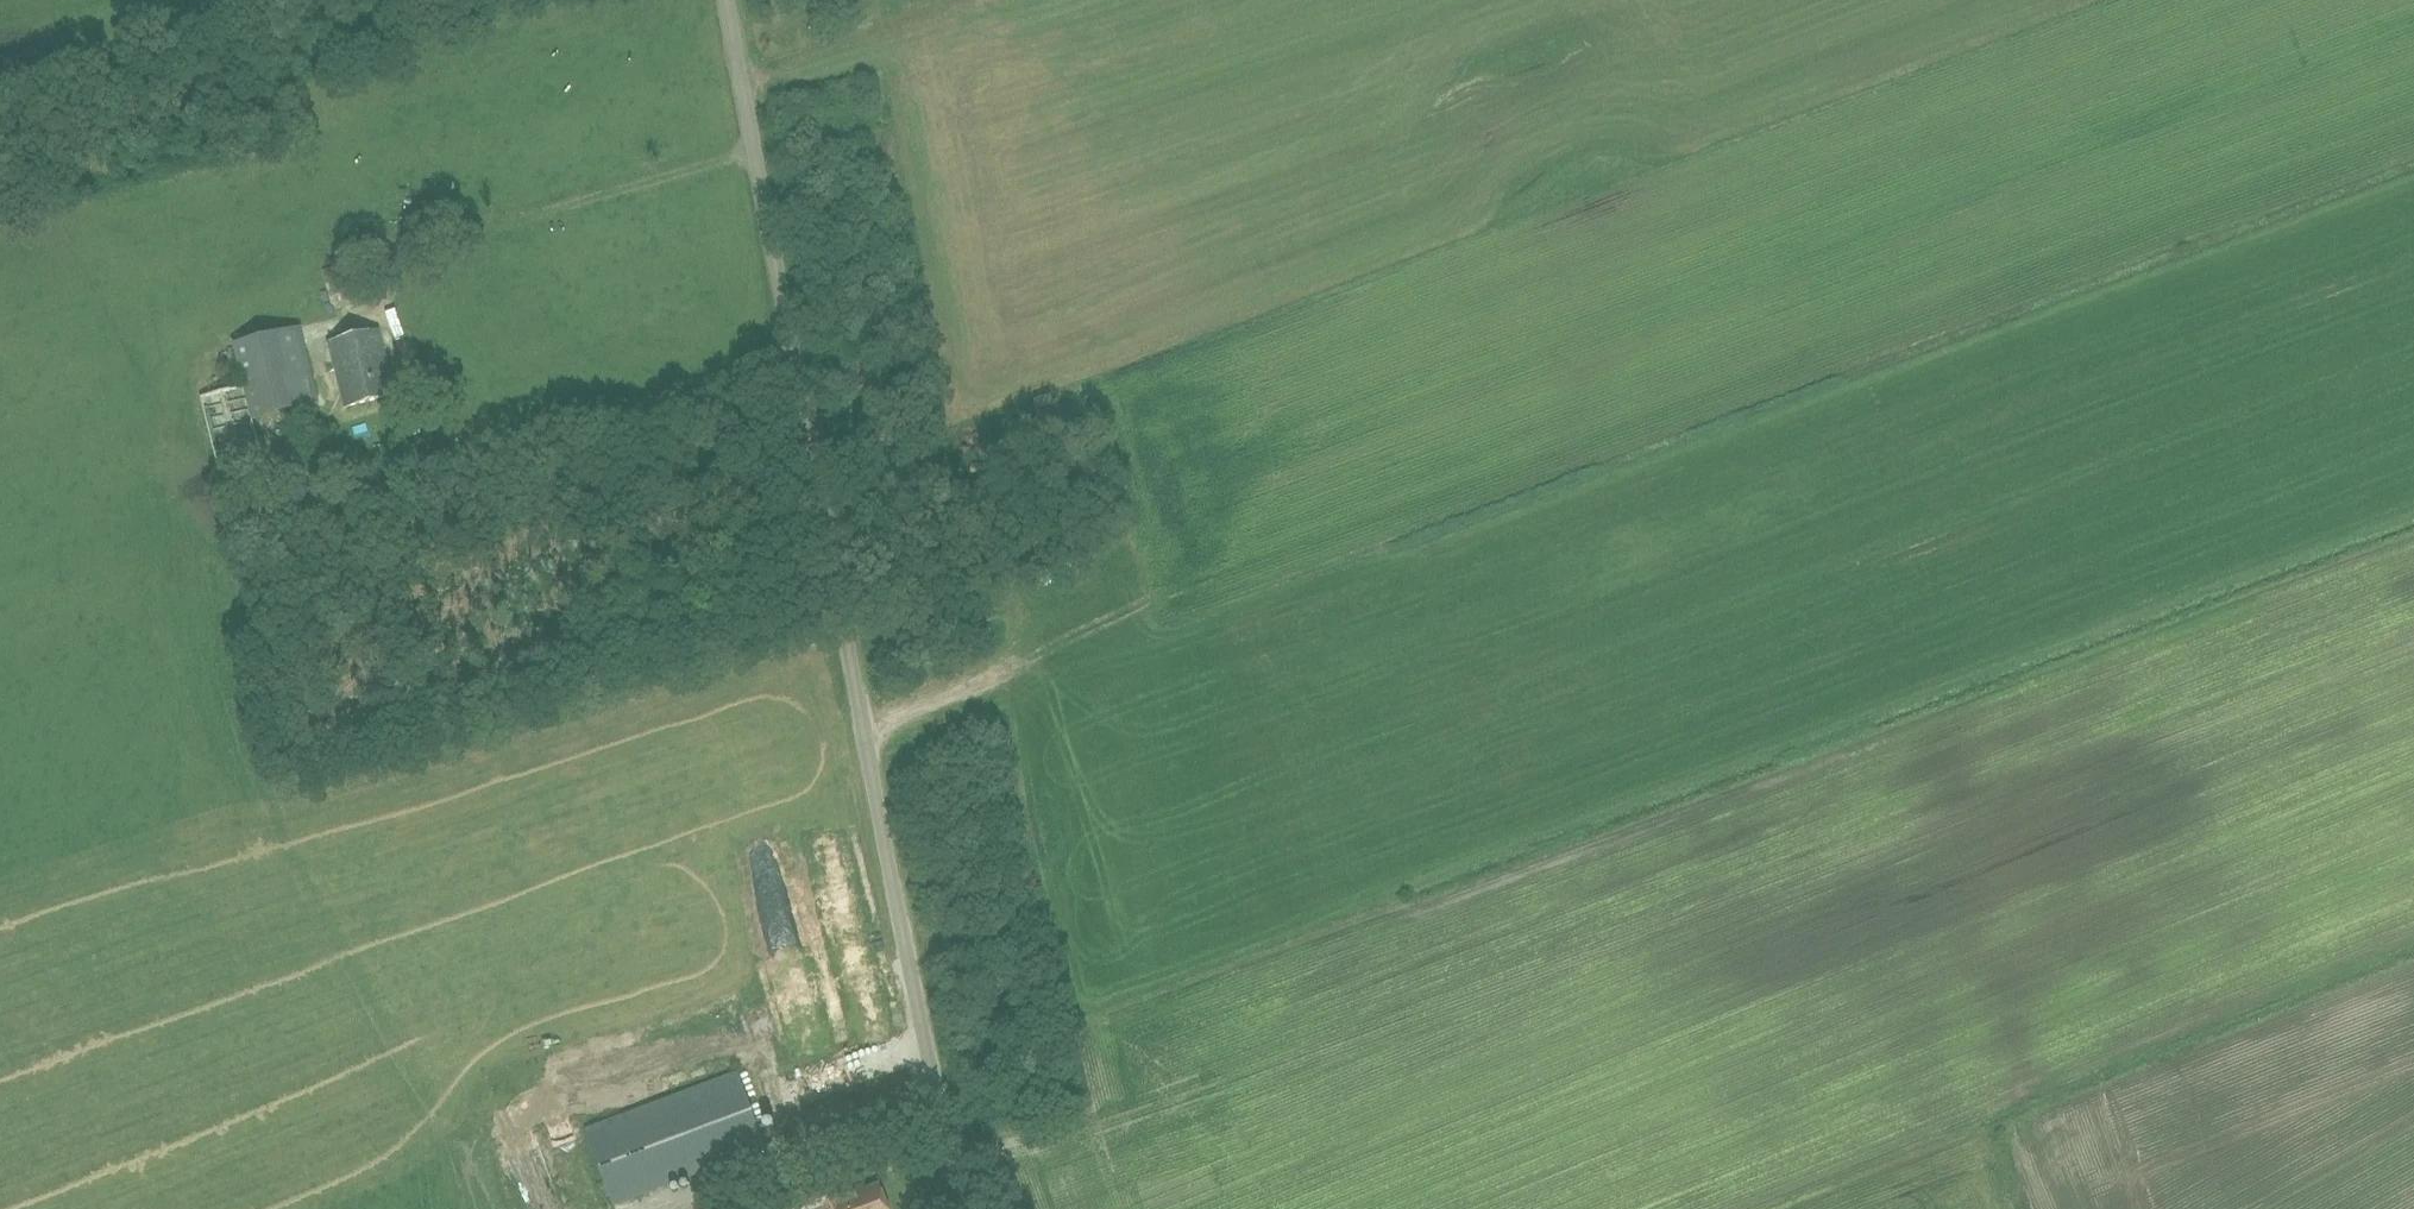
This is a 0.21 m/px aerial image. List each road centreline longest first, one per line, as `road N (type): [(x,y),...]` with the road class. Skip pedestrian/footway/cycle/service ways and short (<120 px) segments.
road 1 (unclassified): [(969,1208),(930,1078),(727,0)]
road 2 (track): [(743,88),(891,47)]
road 3 (track): [(863,729),(995,681)]

